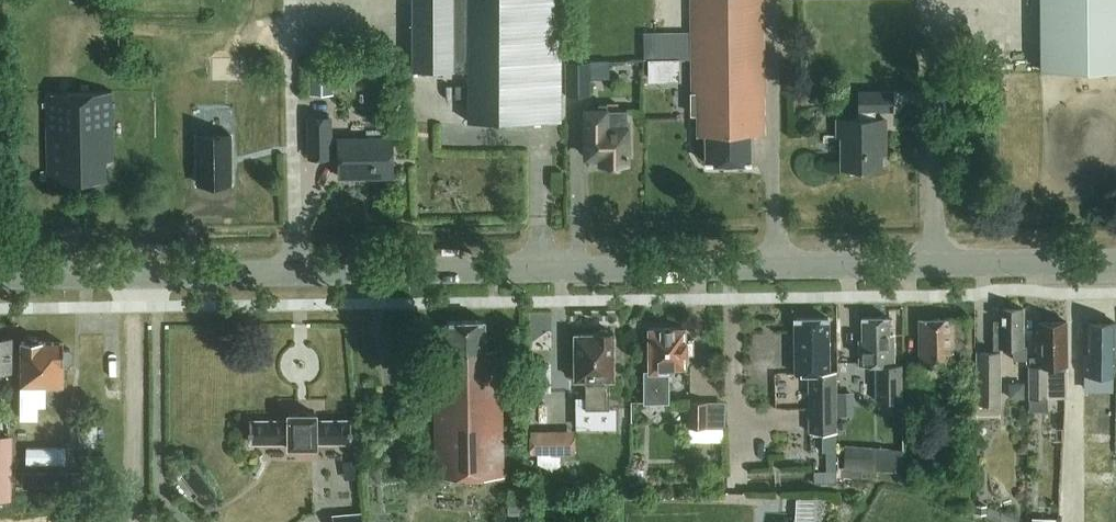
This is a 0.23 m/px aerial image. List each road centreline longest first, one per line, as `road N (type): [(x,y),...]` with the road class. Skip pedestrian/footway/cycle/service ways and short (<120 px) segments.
road 1 (tertiary): [(1115,263),(0,275)]

